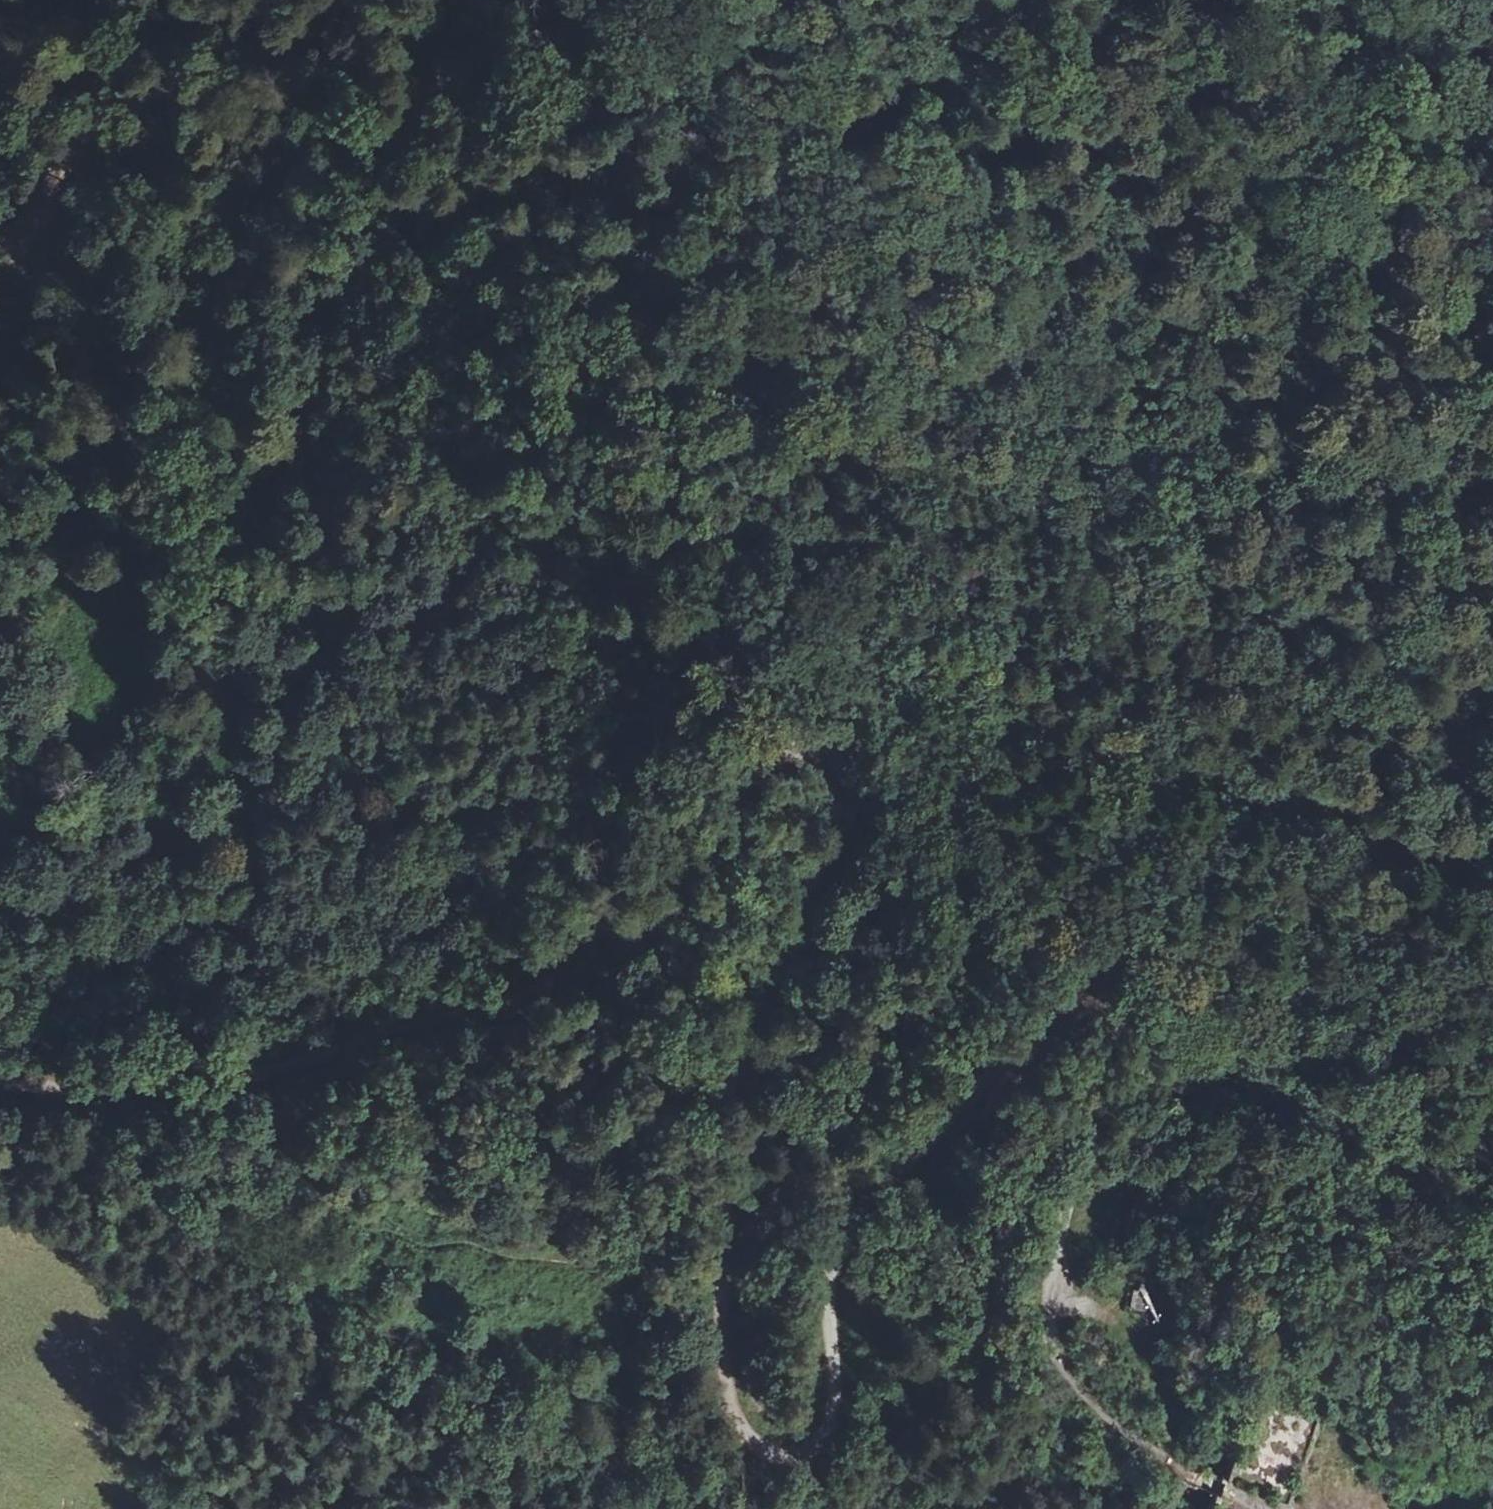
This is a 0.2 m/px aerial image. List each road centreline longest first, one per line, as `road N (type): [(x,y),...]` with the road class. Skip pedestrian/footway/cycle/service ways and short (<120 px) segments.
road 1 (unclassified): [(0,1078),(193,1082),(366,1043),(571,971),(633,936),(678,888),(761,772),(796,755),(819,757),(839,769),(851,816),(775,987),(733,1163),(719,1327),(734,1413),(764,1452),(799,1457),(816,1446),(835,1402),(829,1296),(853,1221),(1023,1038),(1076,1012),(1106,1035),(1110,1066),(1053,1251),(1044,1305),(1059,1353),(1092,1397),(1144,1441),(1230,1488)]
road 2 (track): [(0,859),(130,720),(276,466),(336,347),(463,0)]
road 3 (track): [(1492,399),(1167,214),(1015,85),(885,0)]

